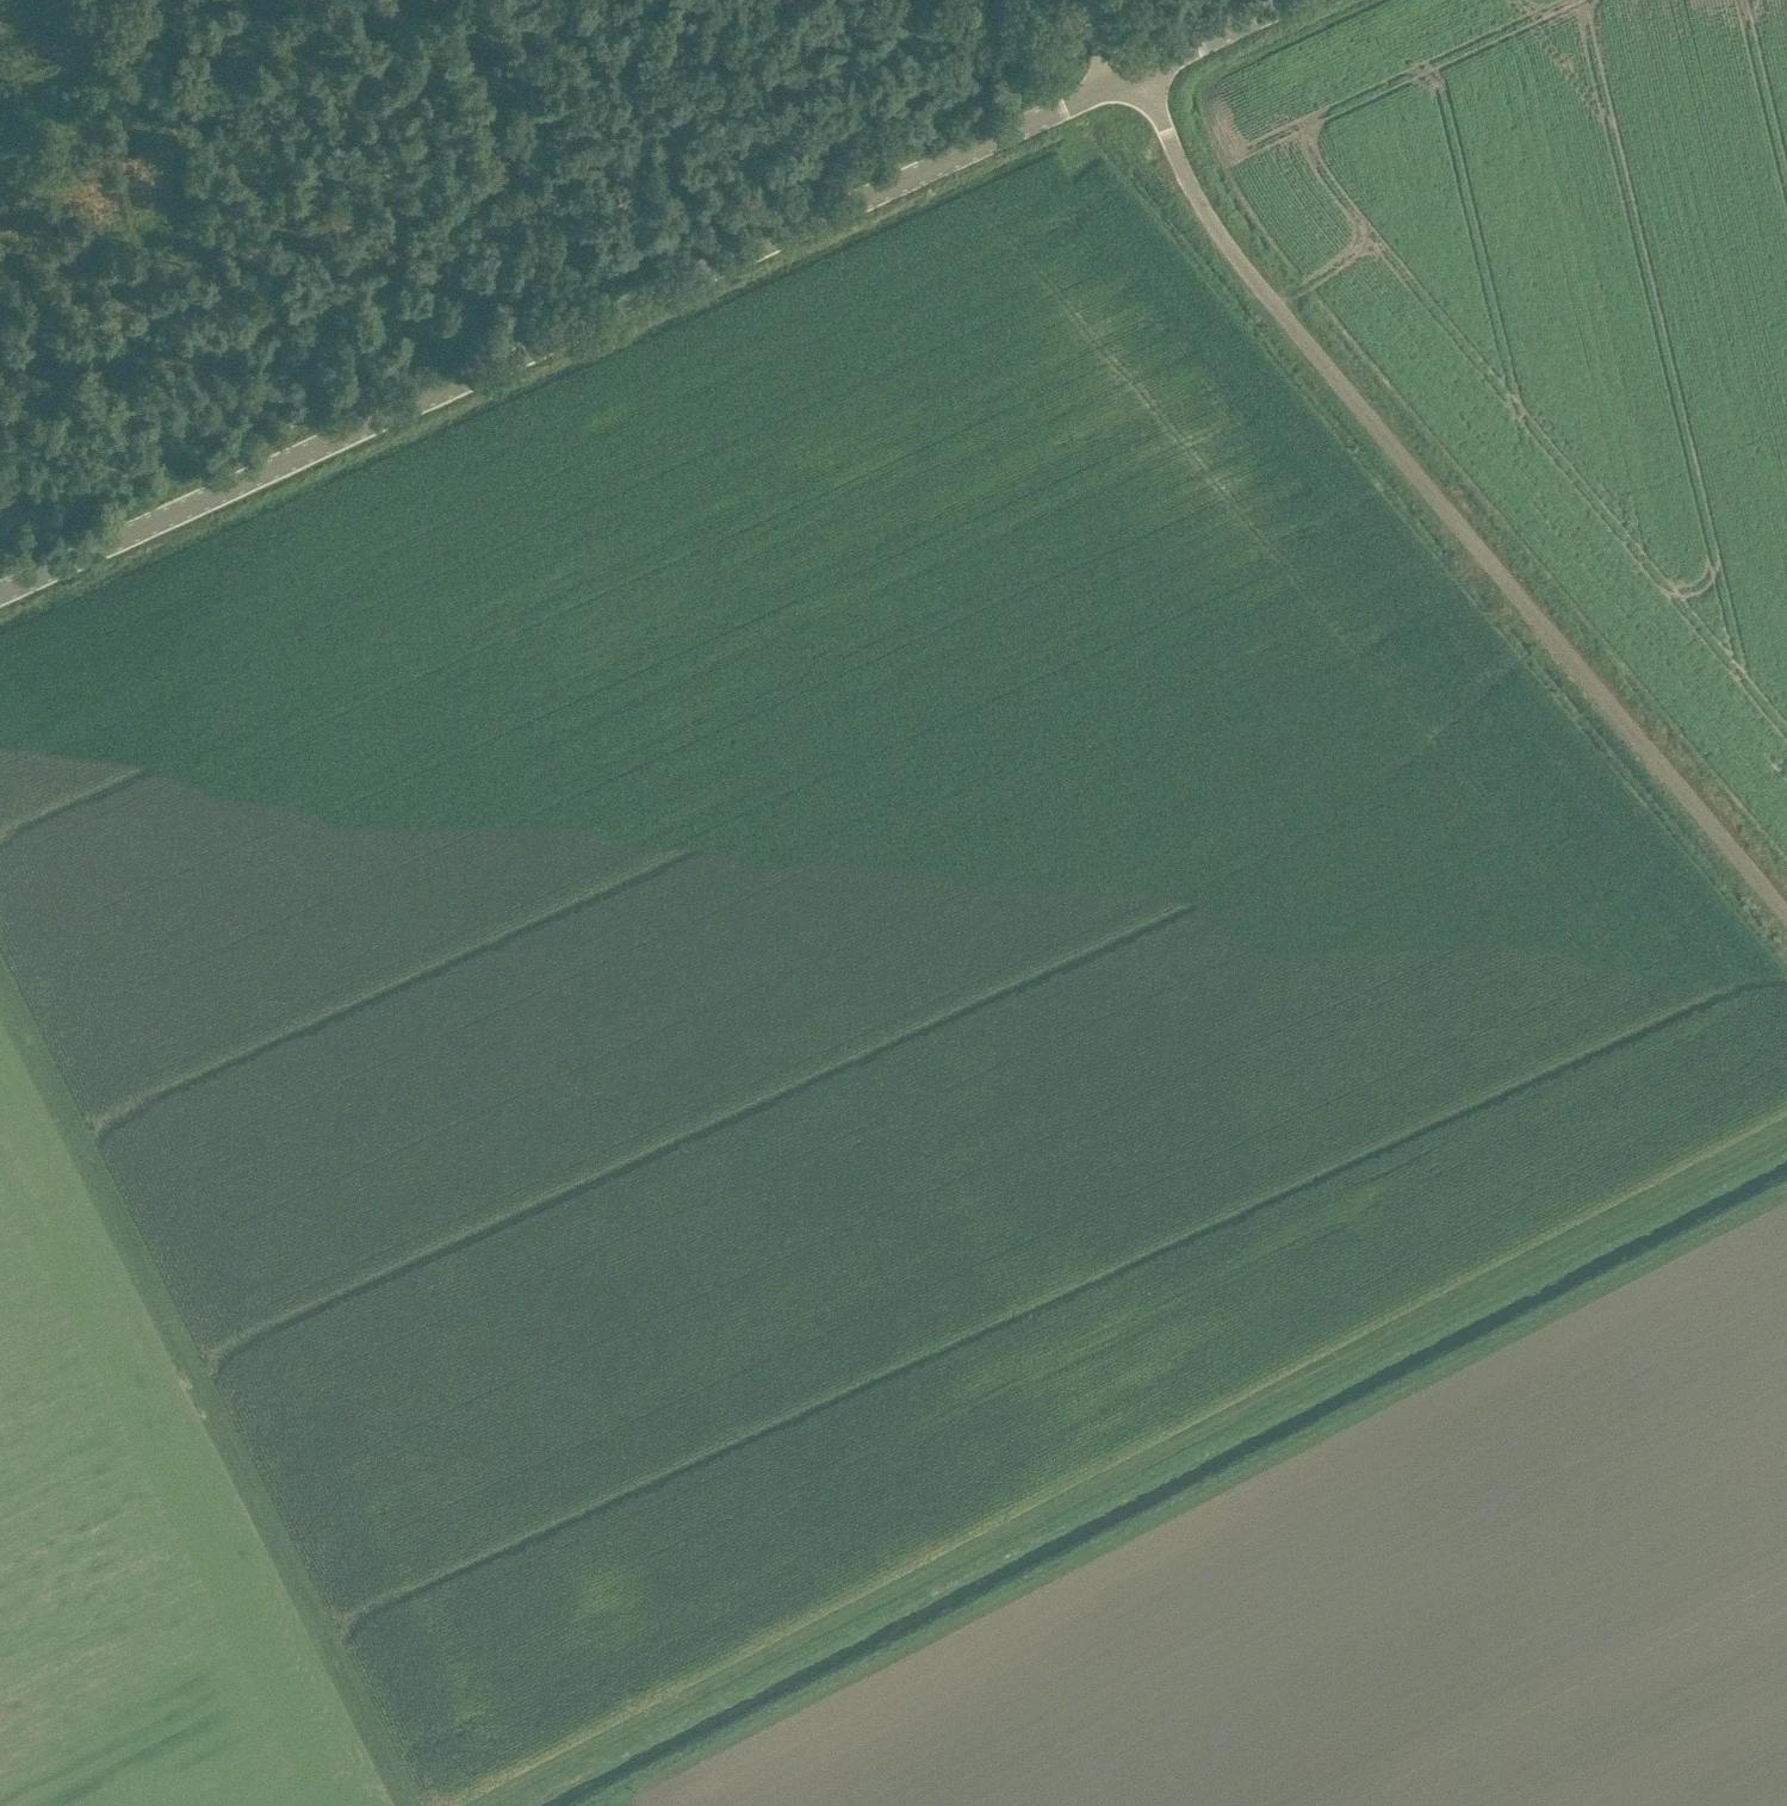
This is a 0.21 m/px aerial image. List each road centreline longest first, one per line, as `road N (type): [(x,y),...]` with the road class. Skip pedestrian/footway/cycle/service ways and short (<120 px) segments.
road 1 (unclassified): [(0,595),(1120,81)]
road 2 (unclassified): [(1786,912),(1208,215),(1153,97),(1120,81)]
road 3 (track): [(0,965),(410,1805)]
road 4 (unclassified): [(1120,81),(1296,0)]

